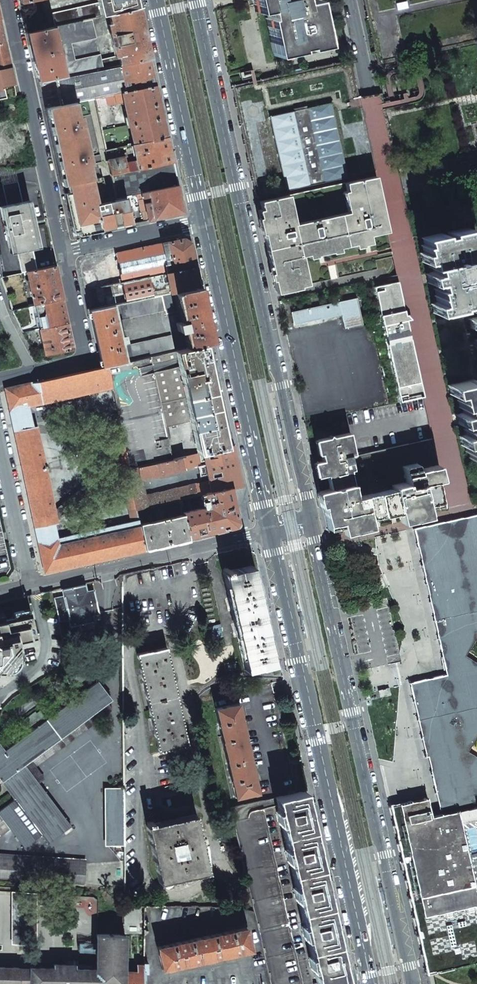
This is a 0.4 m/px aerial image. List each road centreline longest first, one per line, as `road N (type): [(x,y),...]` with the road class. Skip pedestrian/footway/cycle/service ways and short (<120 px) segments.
road 1 (residential): [(314,520),(197,0)]
road 2 (residential): [(412,983),(314,520)]
road 3 (secondary): [(268,530),(369,983)]
road 4 (secondary): [(200,221),(268,530)]
road 5 (residential): [(350,0),(391,183),(476,164)]
road 6 (residential): [(63,251),(8,0)]
road 7 (residential): [(32,583),(268,530)]
road 8 (secondary): [(152,0),(200,221)]
road 9 (residential): [(36,371),(91,358),(63,251)]
road 10 (residential): [(32,583),(0,439)]
road 11 (residential): [(63,251),(200,221)]

